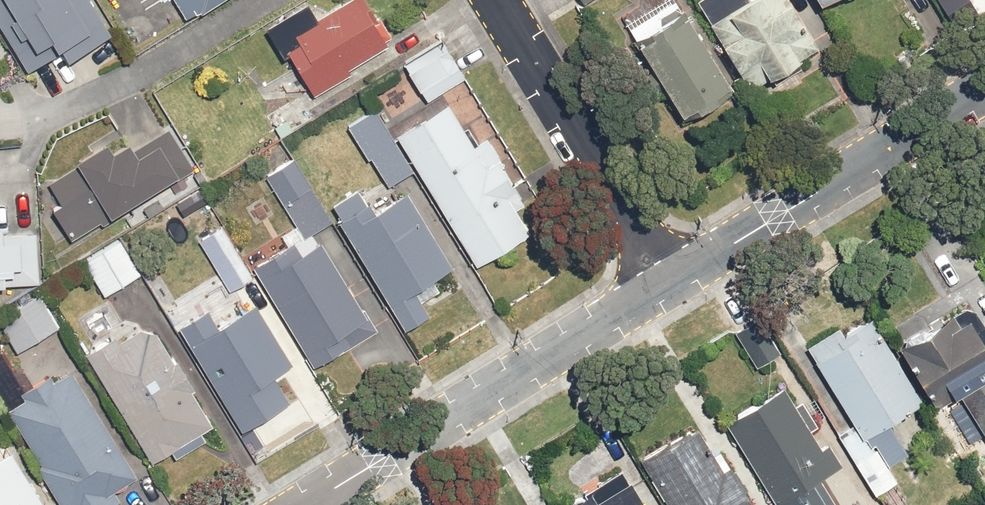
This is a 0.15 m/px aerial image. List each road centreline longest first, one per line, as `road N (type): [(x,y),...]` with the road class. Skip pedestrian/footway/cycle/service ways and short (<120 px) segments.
road 1 (residential): [(305,504),(677,275)]
road 2 (residential): [(677,275),(984,88)]
road 3 (residential): [(501,0),(677,275)]

